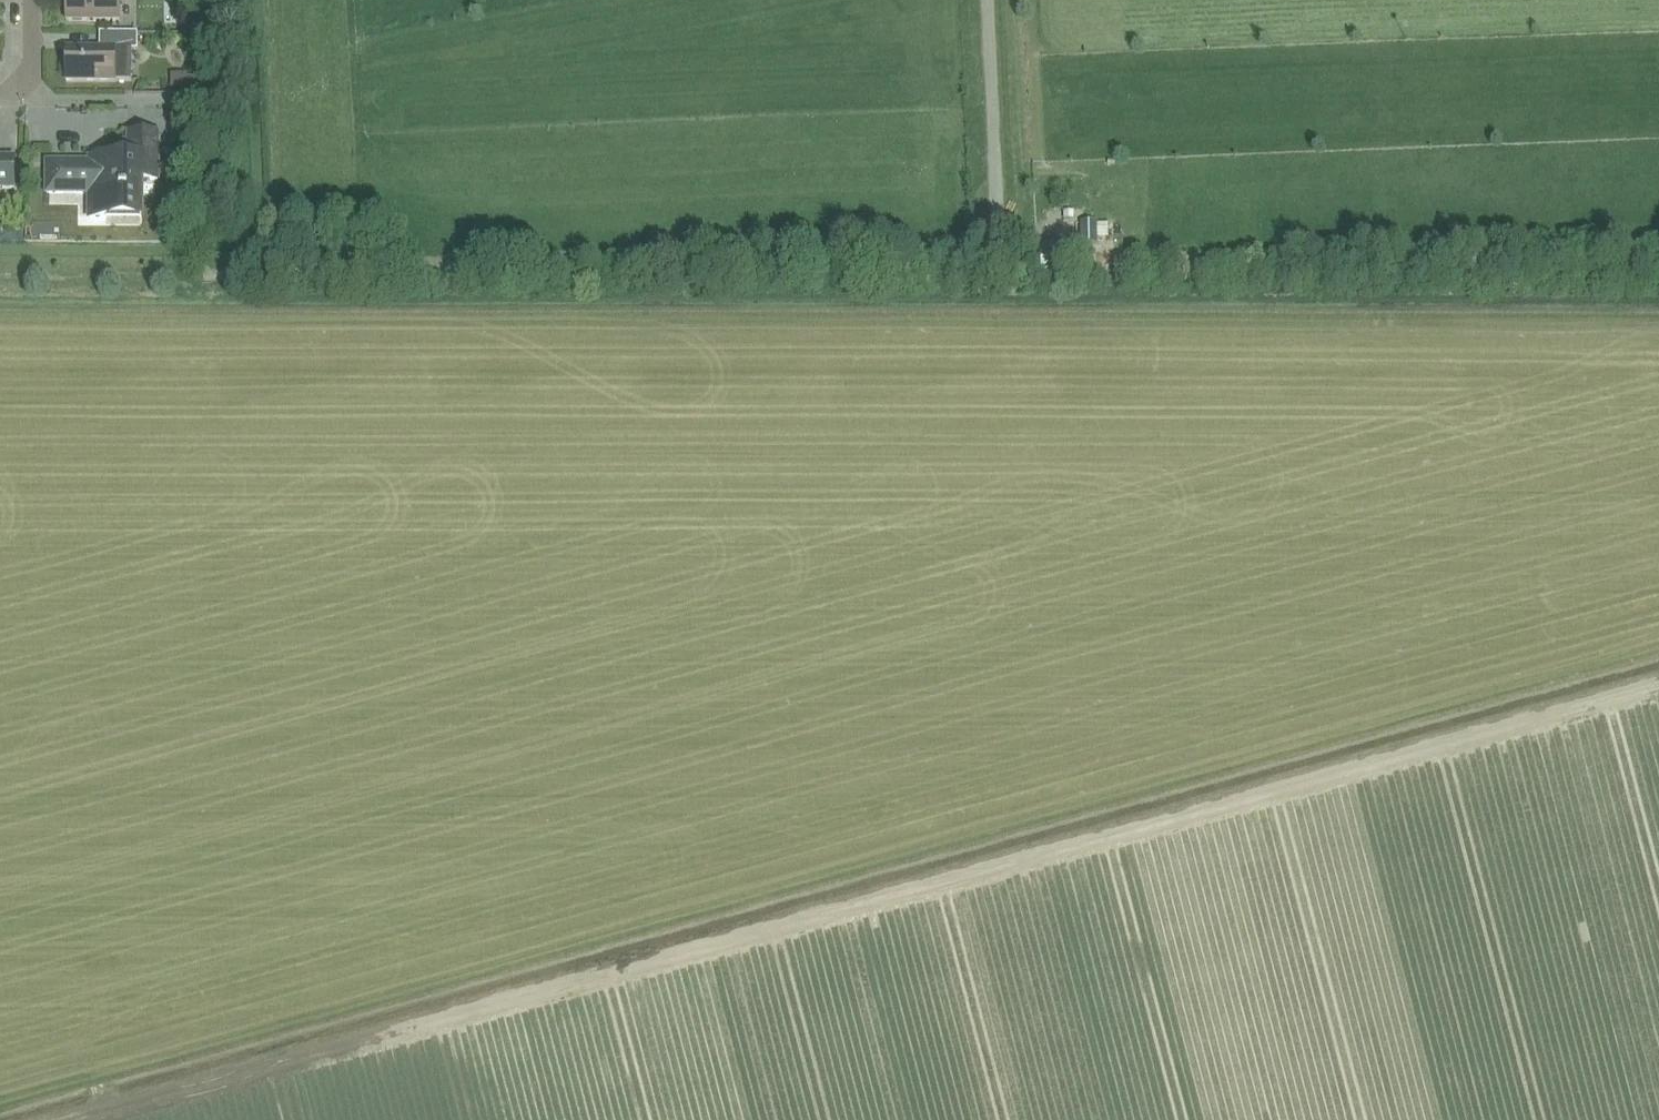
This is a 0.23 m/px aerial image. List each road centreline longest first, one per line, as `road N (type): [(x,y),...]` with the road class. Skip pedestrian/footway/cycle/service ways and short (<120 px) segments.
road 1 (unclassified): [(998,242),(988,0)]

